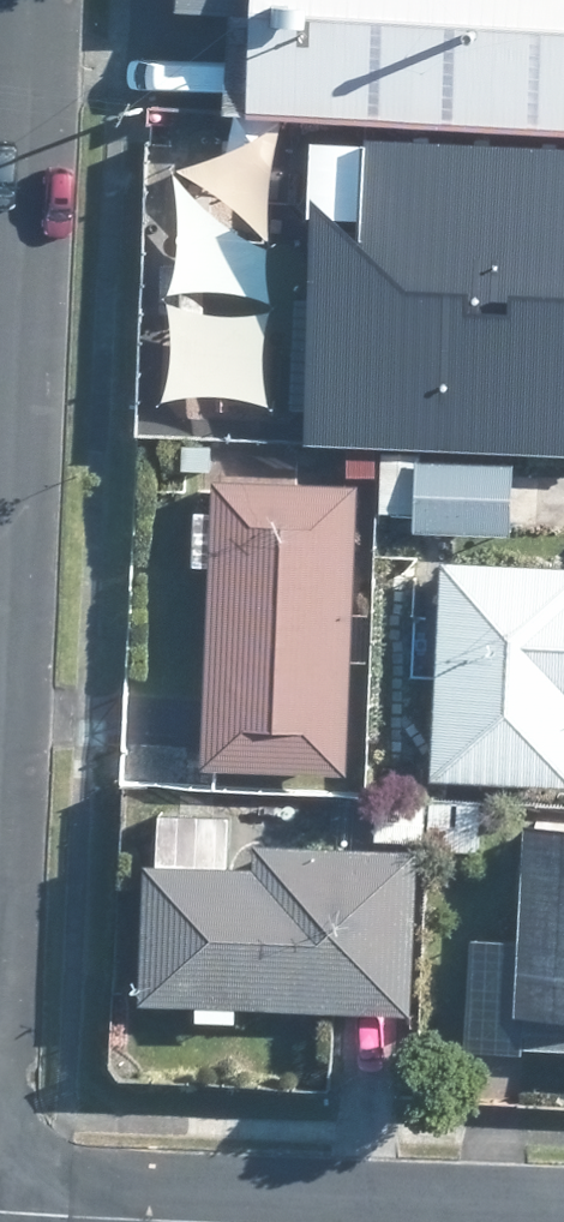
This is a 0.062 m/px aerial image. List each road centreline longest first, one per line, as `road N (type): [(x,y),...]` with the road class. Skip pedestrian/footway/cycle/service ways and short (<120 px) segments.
road 1 (residential): [(142,1221),(0,1217)]

